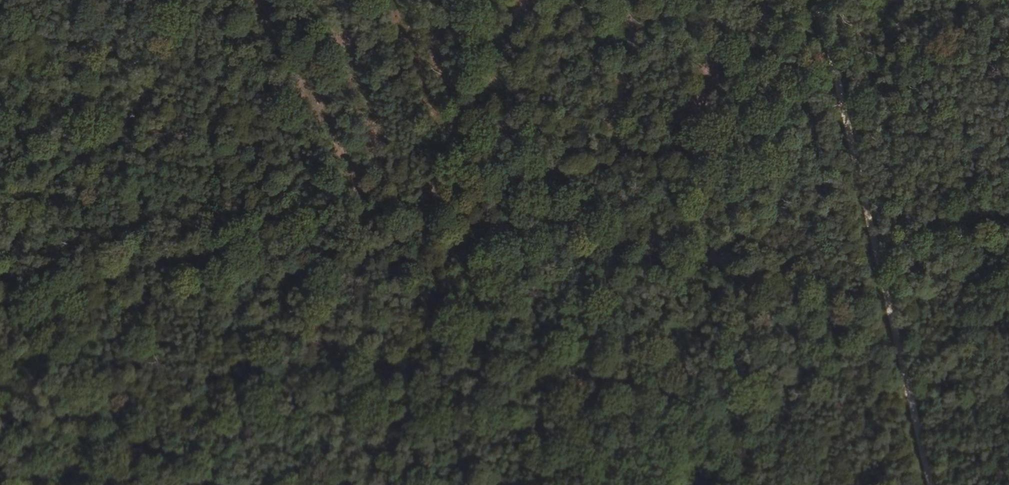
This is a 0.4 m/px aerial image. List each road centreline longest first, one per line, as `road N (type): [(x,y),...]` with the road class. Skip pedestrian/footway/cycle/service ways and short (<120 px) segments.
road 1 (track): [(929,484),(840,107)]

